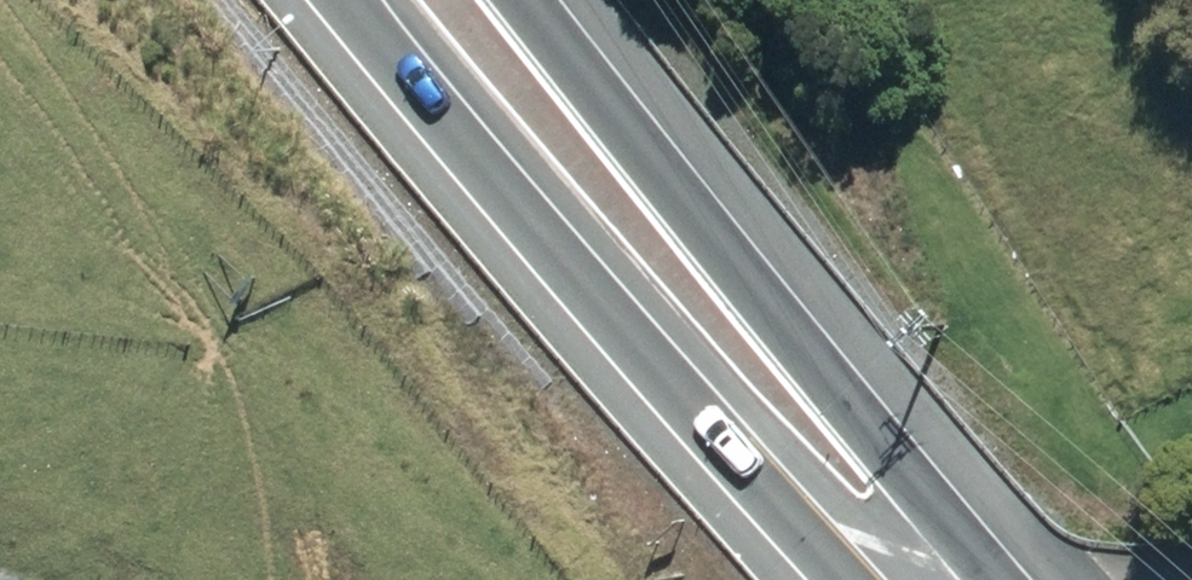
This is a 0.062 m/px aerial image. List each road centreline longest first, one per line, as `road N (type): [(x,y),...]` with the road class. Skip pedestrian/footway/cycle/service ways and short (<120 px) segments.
road 1 (trunk): [(916,579),(779,465),(381,0)]
road 2 (trunk): [(540,0),(838,388),(971,579)]

